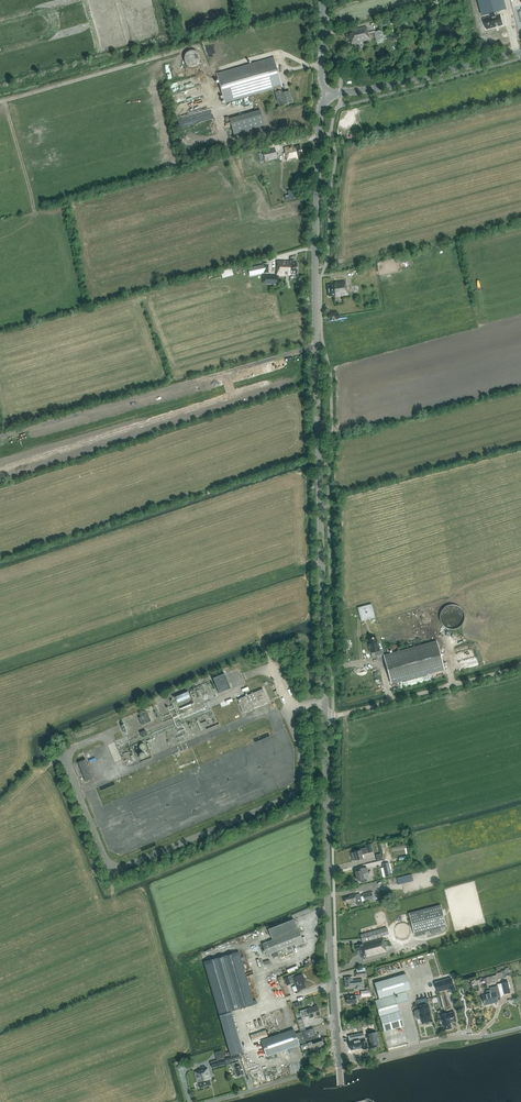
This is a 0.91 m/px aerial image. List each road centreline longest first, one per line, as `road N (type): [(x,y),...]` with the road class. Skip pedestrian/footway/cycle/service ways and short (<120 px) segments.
road 1 (tertiary): [(325,717),(315,342),(319,116),(330,94)]
road 2 (tertiary): [(339,1061),(325,717)]
road 3 (unclassified): [(325,717),(520,666)]
road 4 (tertiary): [(330,94),(520,52)]
road 5 (unclassified): [(339,1061),(520,1028)]
road 6 (unclassified): [(205,1101),(339,1061)]

